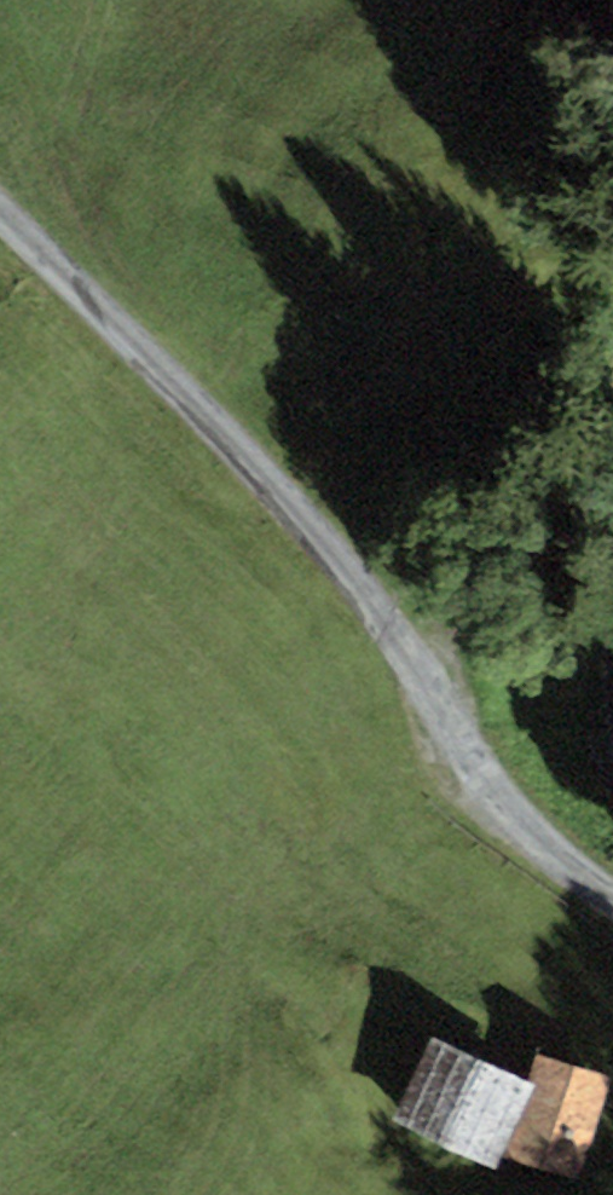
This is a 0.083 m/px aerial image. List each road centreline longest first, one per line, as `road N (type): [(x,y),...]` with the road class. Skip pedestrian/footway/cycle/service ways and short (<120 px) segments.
road 1 (unclassified): [(612,904),(466,787),(438,706),(384,601),(0,211)]
road 2 (track): [(612,523),(599,606),(603,739),(612,763)]
road 3 (track): [(583,0),(577,50),(612,185)]

